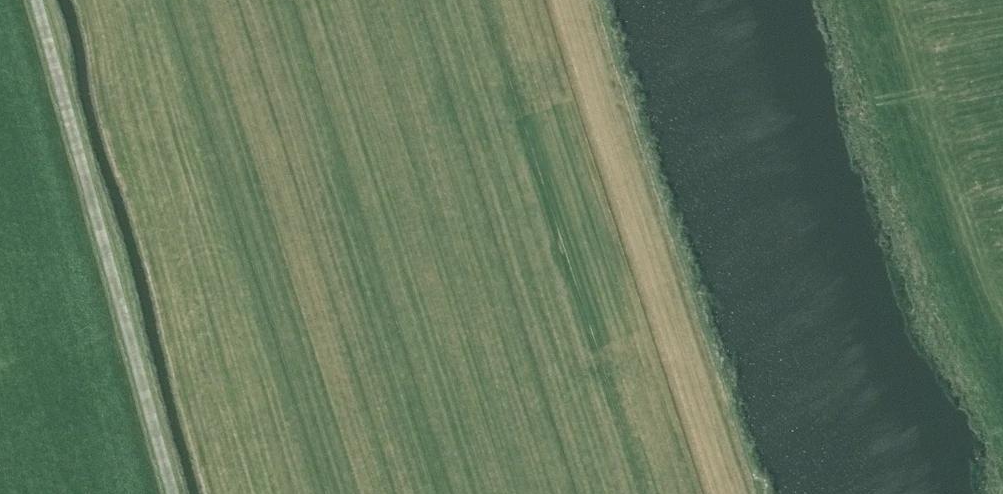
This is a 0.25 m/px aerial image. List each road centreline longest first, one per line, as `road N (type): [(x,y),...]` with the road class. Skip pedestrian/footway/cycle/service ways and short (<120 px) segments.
road 1 (track): [(177,493),(42,0)]

